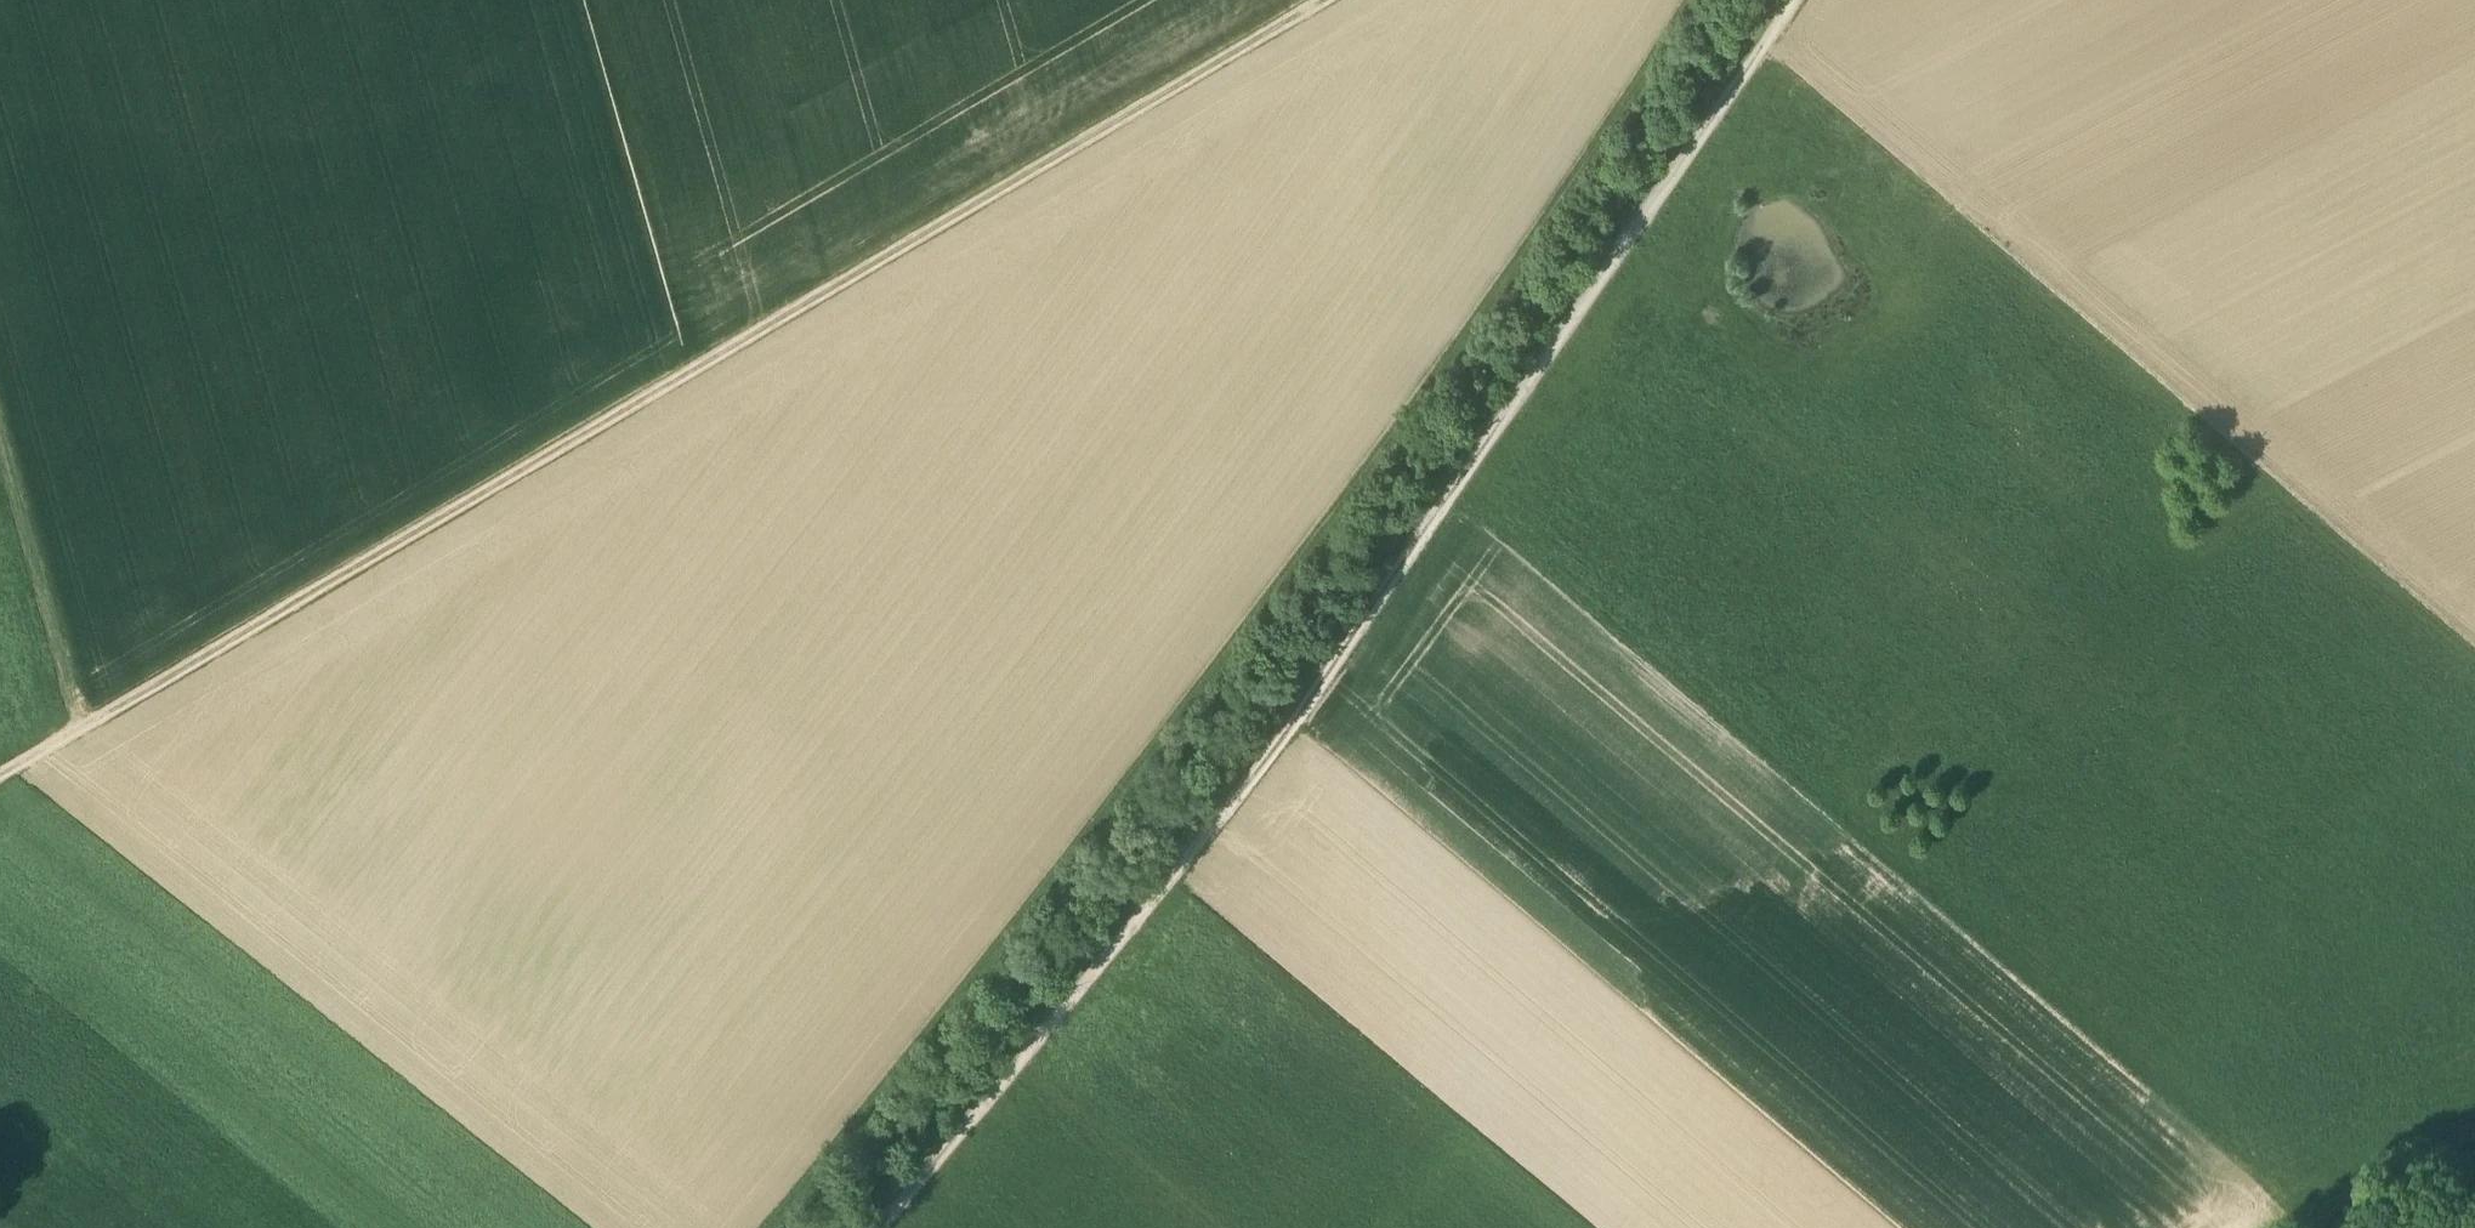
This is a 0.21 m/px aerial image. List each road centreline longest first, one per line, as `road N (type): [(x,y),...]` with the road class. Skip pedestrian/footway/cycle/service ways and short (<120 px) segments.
road 1 (track): [(0,779),(1349,0)]
road 2 (track): [(1780,0),(1418,558),(1229,820),(889,1227)]
road 3 (track): [(85,728),(0,432)]
road 4 (track): [(2474,1128),(2296,1227)]

